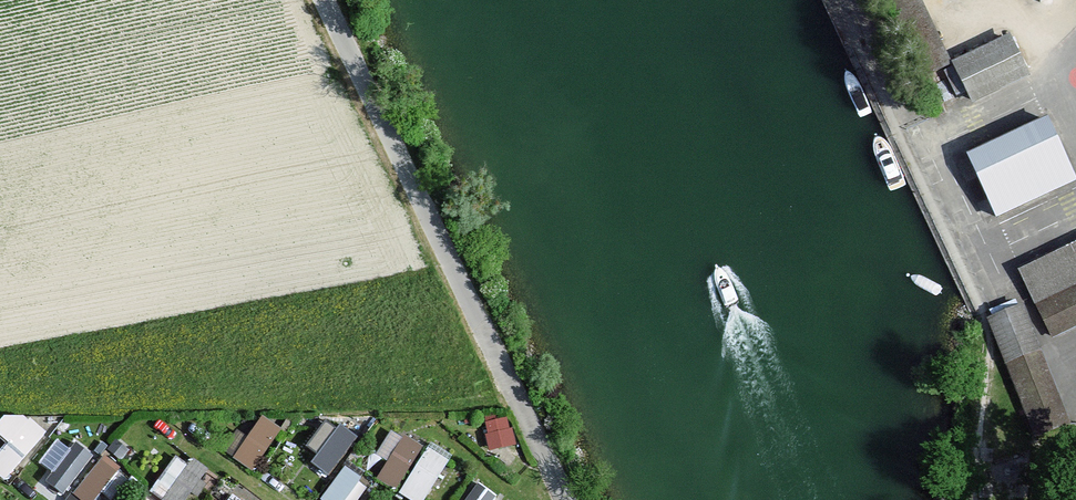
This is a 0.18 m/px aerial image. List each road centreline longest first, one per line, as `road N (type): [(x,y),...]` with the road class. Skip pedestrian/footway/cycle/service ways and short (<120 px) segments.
road 1 (residential): [(522,408),(326,0)]

